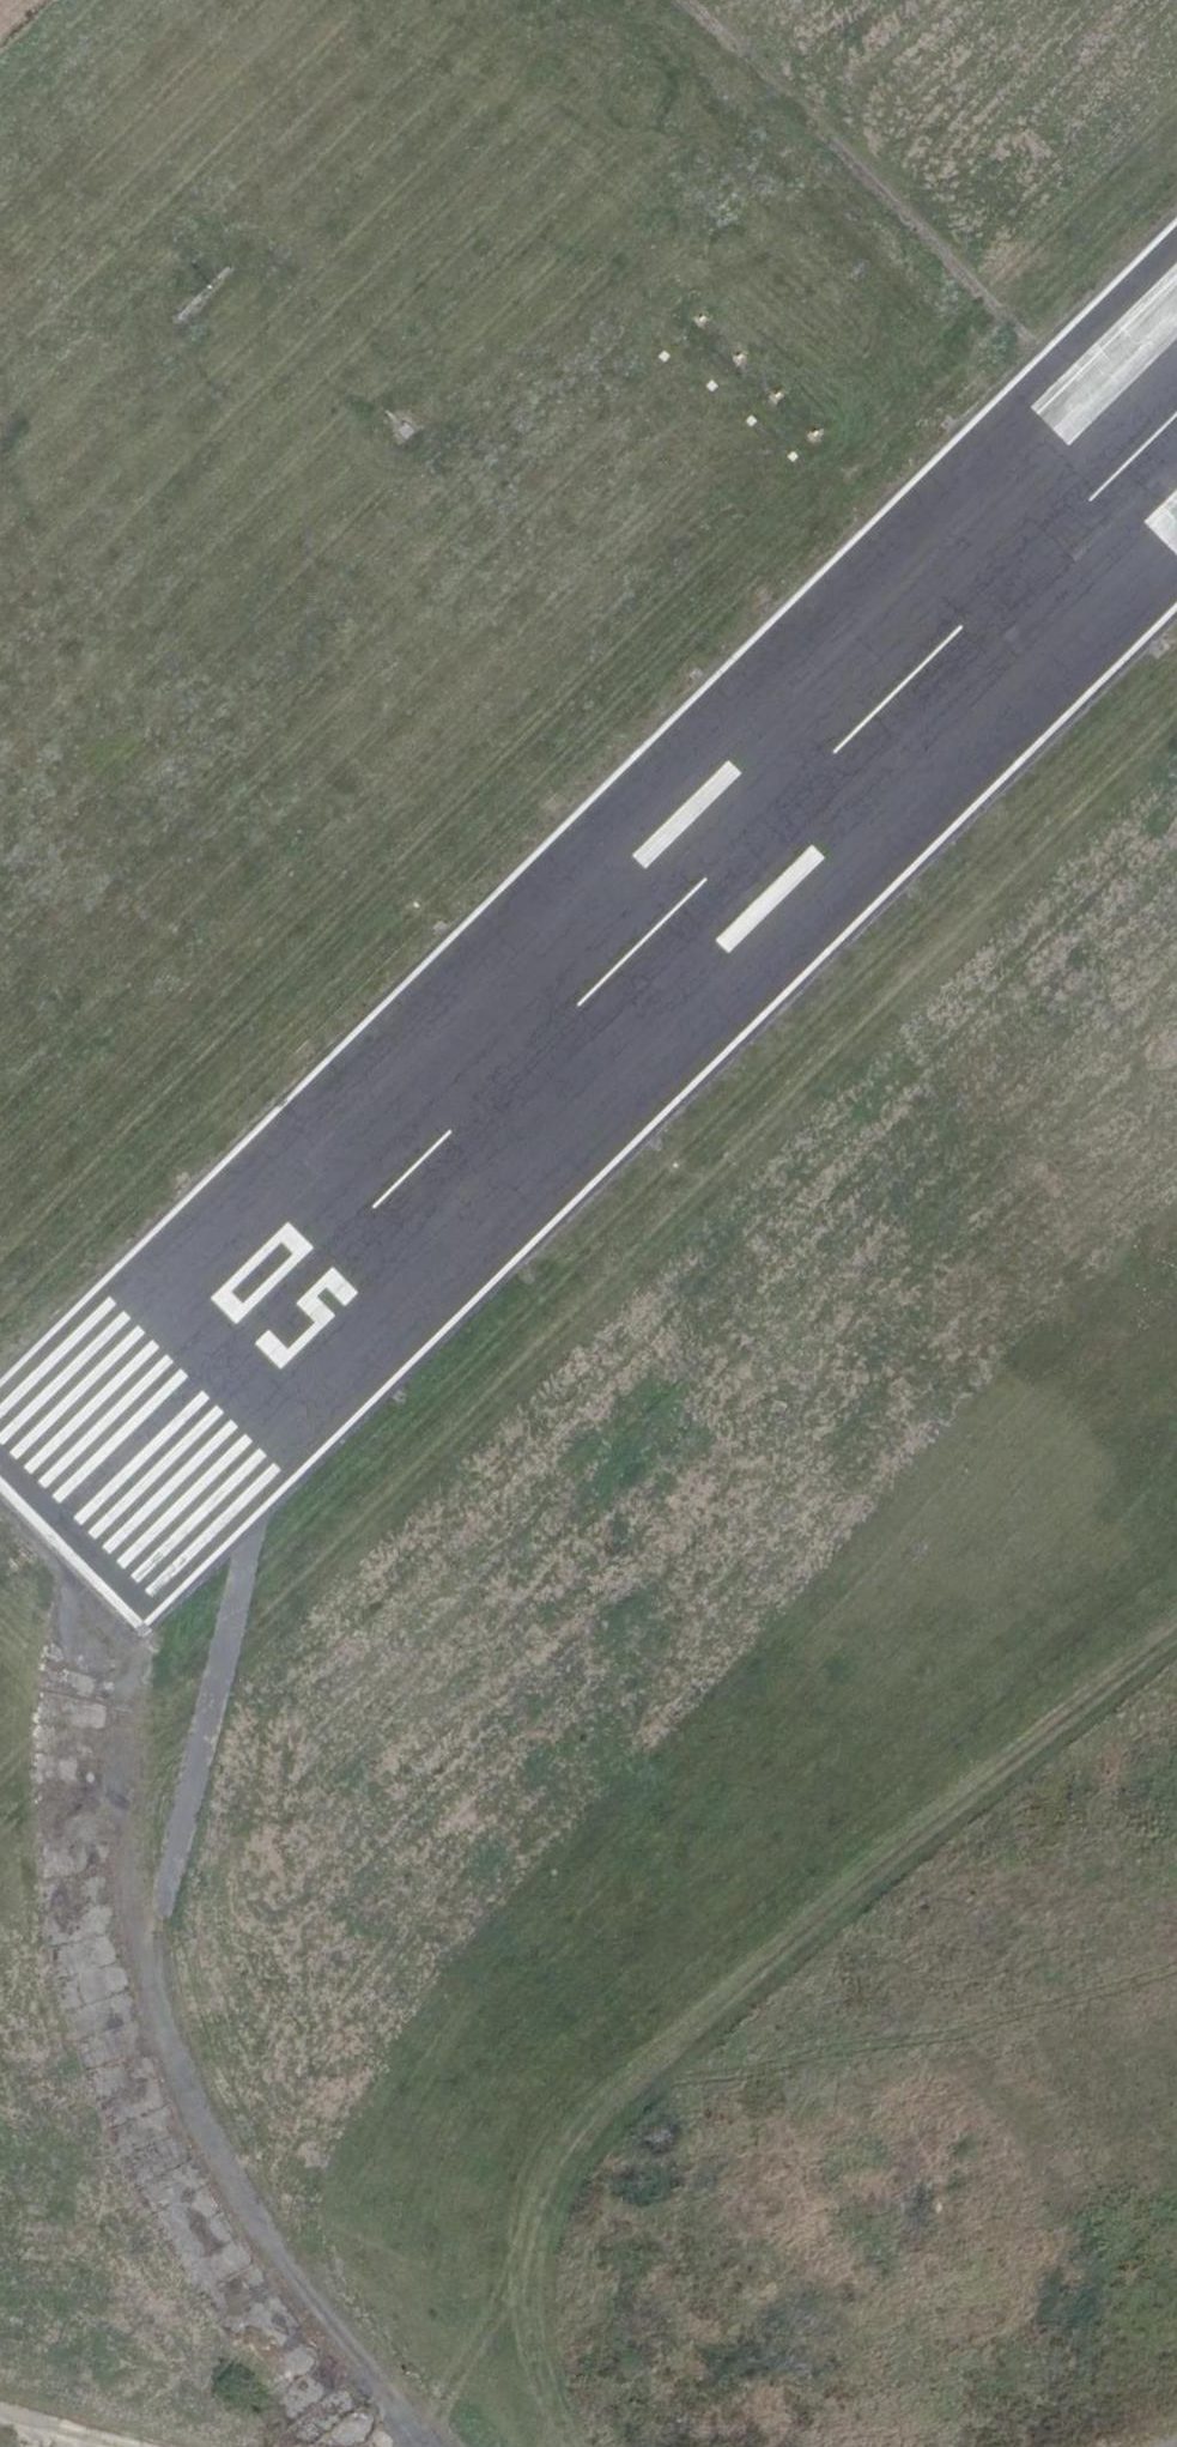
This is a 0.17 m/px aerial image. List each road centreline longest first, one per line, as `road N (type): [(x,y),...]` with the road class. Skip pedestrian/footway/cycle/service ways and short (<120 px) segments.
road 1 (track): [(692,0),(1023,335)]

